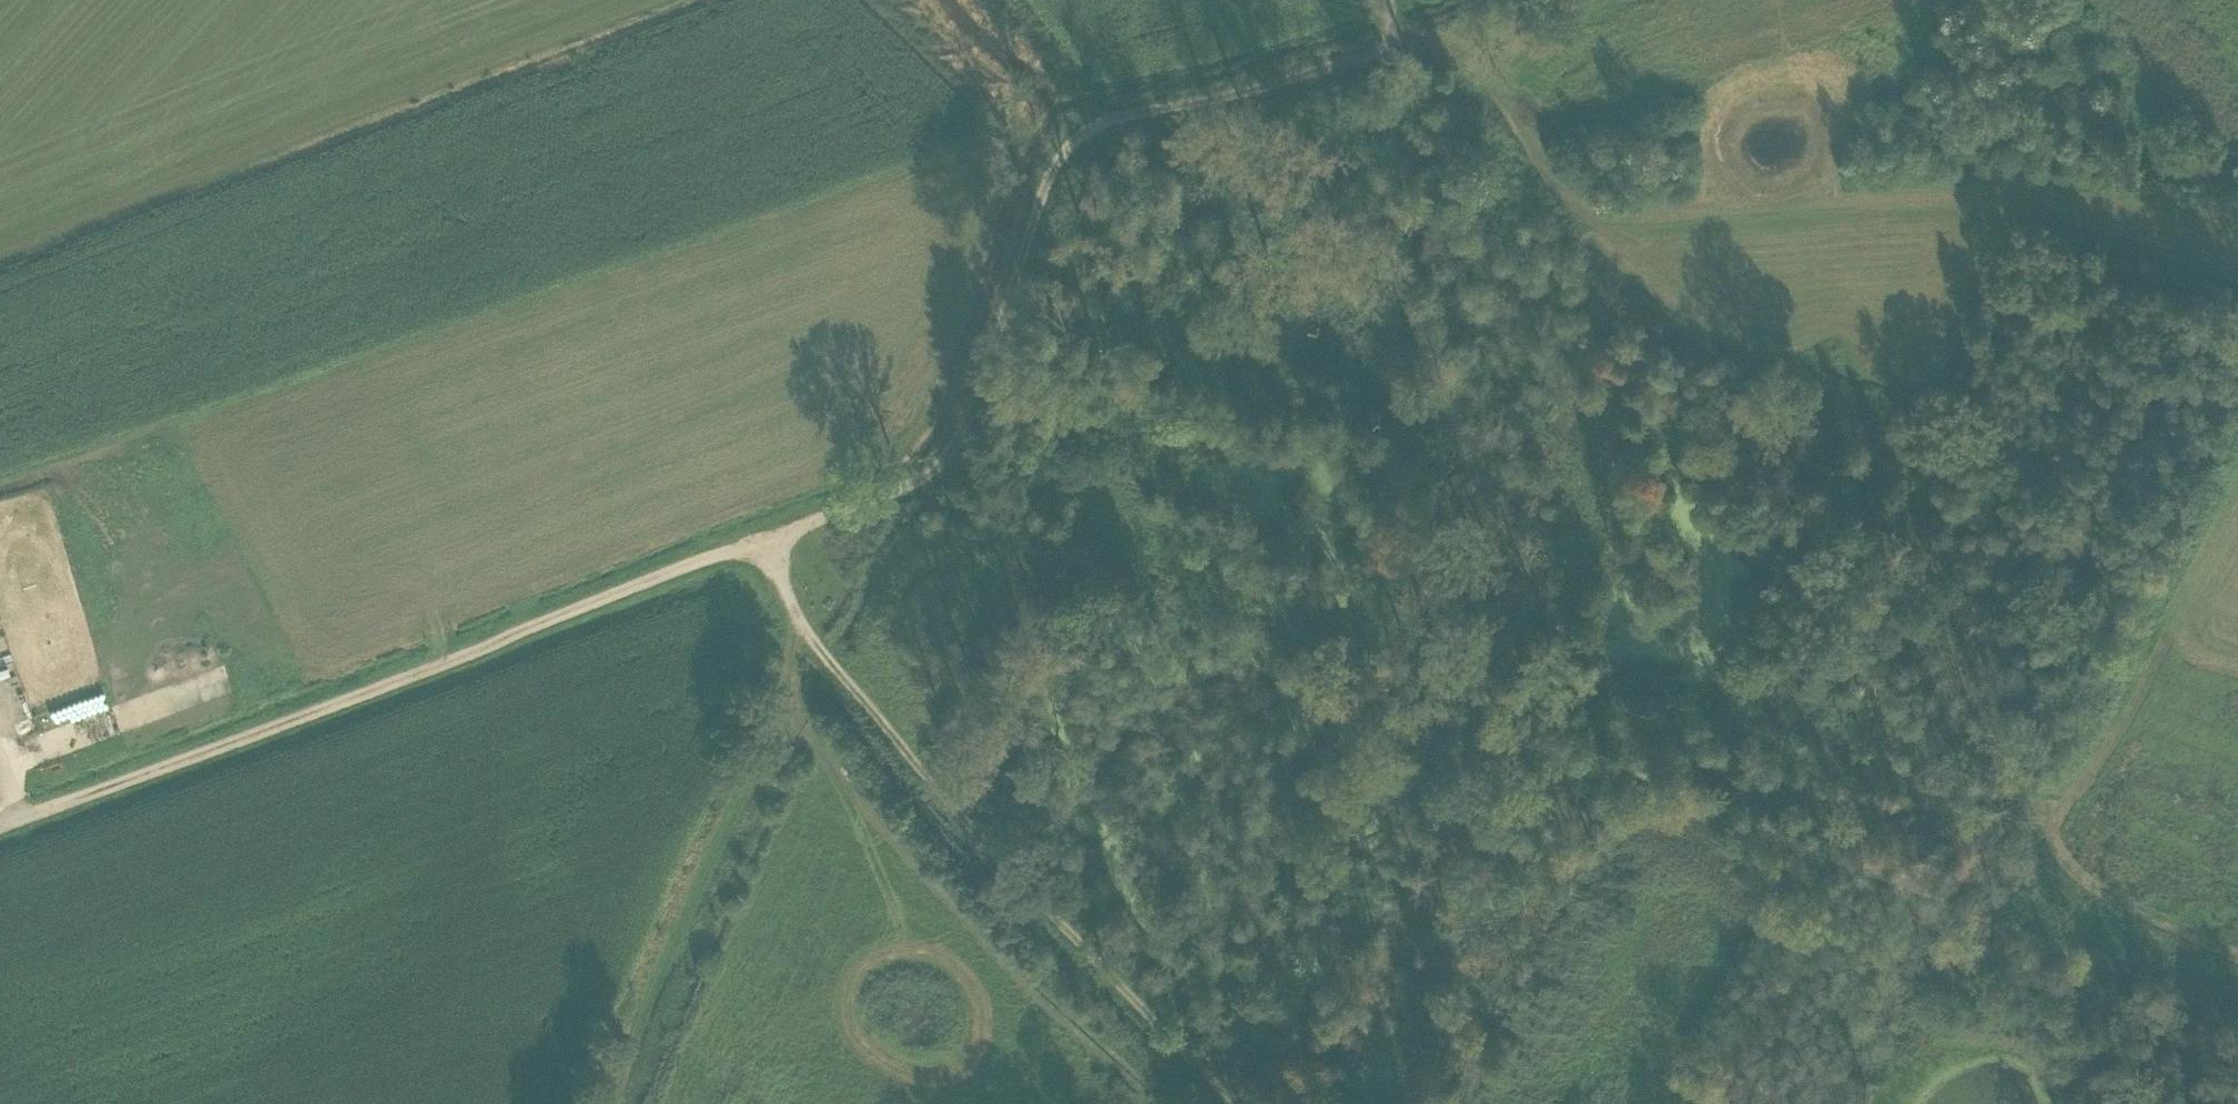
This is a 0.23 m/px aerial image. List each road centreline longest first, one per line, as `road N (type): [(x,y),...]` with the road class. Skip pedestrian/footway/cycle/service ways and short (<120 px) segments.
road 1 (track): [(1395,33),(1389,47),(1359,64),(1135,113),(1060,144),(1037,192),(957,447),(928,474),(769,550)]
road 2 (track): [(769,550),(671,573),(72,796)]
road 3 (track): [(1235,1103),(931,790),(799,625)]

